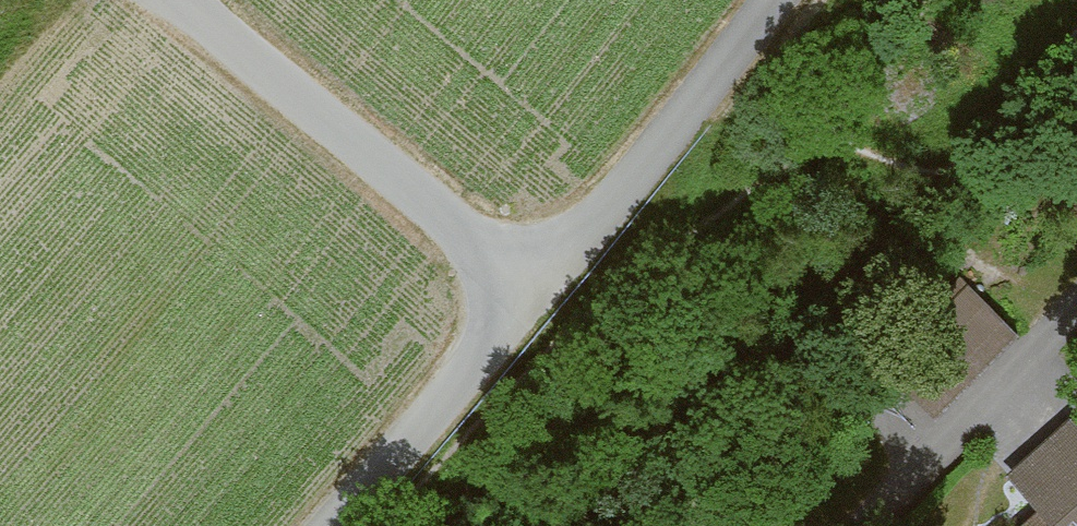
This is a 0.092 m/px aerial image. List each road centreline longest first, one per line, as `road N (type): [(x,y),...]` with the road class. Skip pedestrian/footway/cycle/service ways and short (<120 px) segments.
road 1 (unclassified): [(535,290),(197,0)]
road 2 (unclassified): [(535,290),(772,0)]
road 3 (unclassified): [(330,525),(535,290)]
road 4 (residential): [(865,525),(1076,306)]

